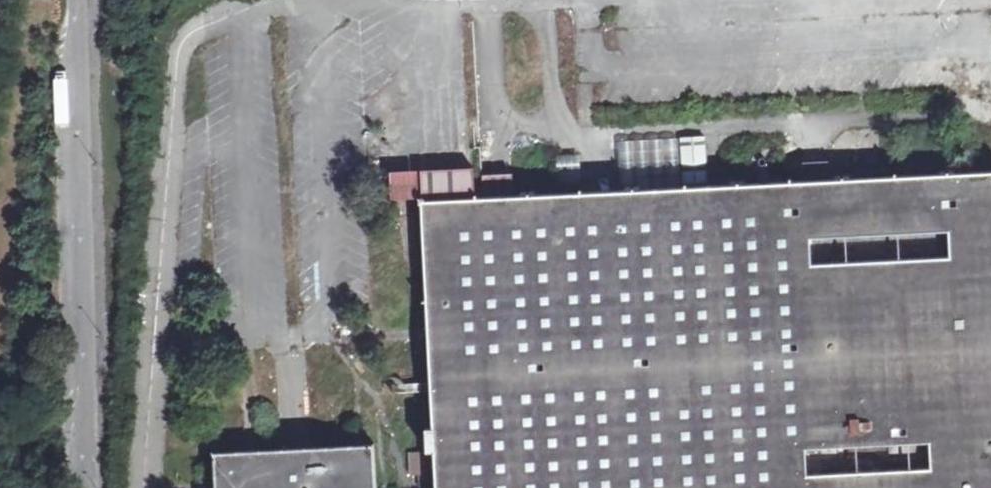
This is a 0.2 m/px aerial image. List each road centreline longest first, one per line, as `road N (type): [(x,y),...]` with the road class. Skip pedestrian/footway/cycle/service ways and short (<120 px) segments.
road 1 (residential): [(91,487),(82,0)]

